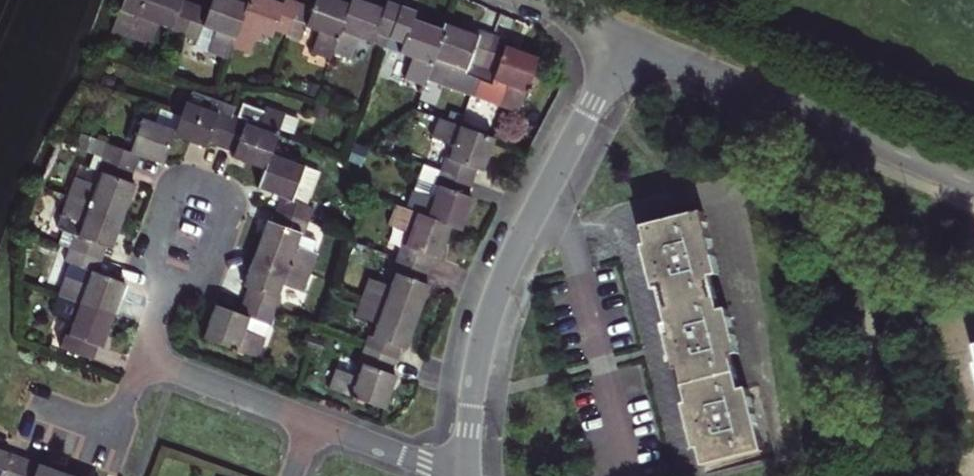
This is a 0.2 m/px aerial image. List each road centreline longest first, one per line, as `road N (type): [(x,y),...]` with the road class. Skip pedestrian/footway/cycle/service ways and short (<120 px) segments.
road 1 (residential): [(629,39),(504,277),(474,386),(470,469)]
road 2 (residential): [(973,184),(629,39)]
road 3 (residential): [(173,277),(197,286),(230,195),(180,177),(147,267)]
road 4 (residential): [(144,356),(313,423)]
road 5 (residential): [(34,403),(113,431),(144,356)]
road 6 (residential): [(313,423),(470,469)]

